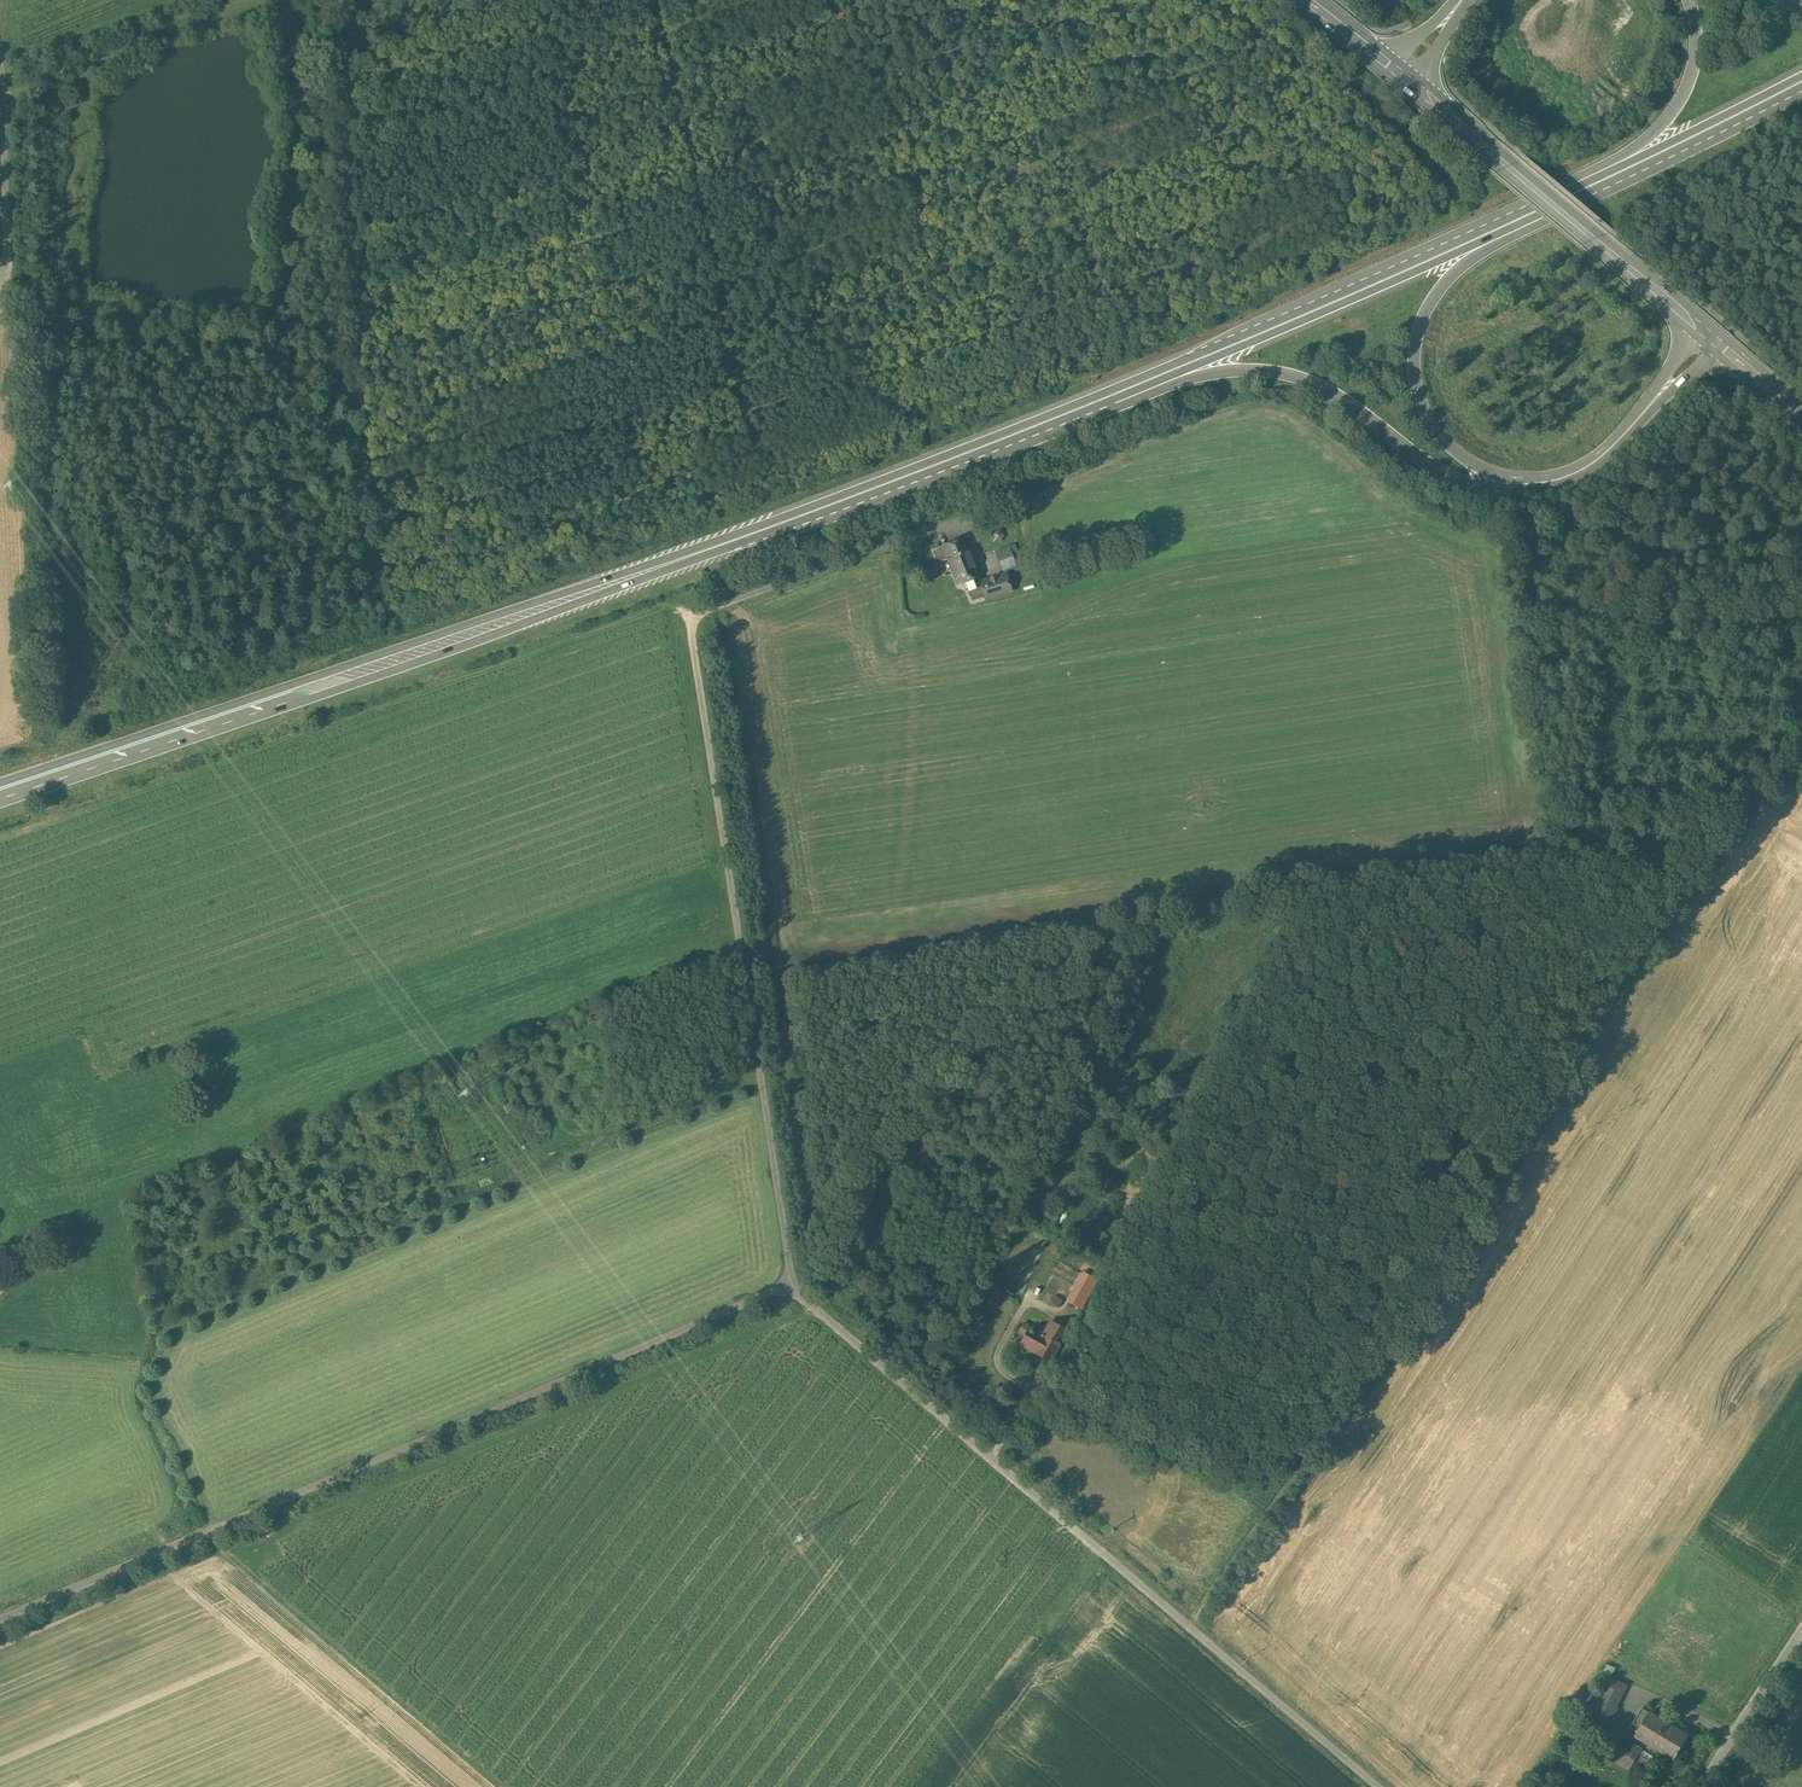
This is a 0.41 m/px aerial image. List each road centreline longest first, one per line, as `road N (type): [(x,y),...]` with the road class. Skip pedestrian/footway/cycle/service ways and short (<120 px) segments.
road 1 (trunk): [(1520,211),(1207,352),(564,593),(0,783)]
road 2 (unclassified): [(0,1619),(780,1291),(796,1293),(1378,1786)]
road 3 (trunk): [(0,798),(569,606),(1171,378)]
road 4 (secondary): [(1410,83),(1711,335)]
road 5 (trunk): [(1171,378),(1250,369),(1297,377),(1352,406),(1438,471),(1478,488),(1516,484)]
road 6 (trunk): [(1171,378),(1507,233)]
road 7 (trunk): [(1516,484),(1445,442),(1420,402),(1413,359),(1420,323),(1441,288),(1507,233)]
road 8 (trunk): [(1507,233),(1801,89)]
road 9 (trunk): [(1801,71),(1520,211)]
road 10 (trunk): [(1690,0),(1696,54),(1685,90),(1662,123),(1635,149),(1520,211)]
road 11 (trunk): [(1516,484),(1570,476),(1593,462),(1711,335)]
road 12 (track): [(1187,1626),(1313,1443)]
road 13 (unclassified): [(0,80),(7,258),(0,278)]
road 14 (unclassified): [(1700,1786),(1801,1631)]
road 15 (secondary): [(1711,335),(1801,414)]

